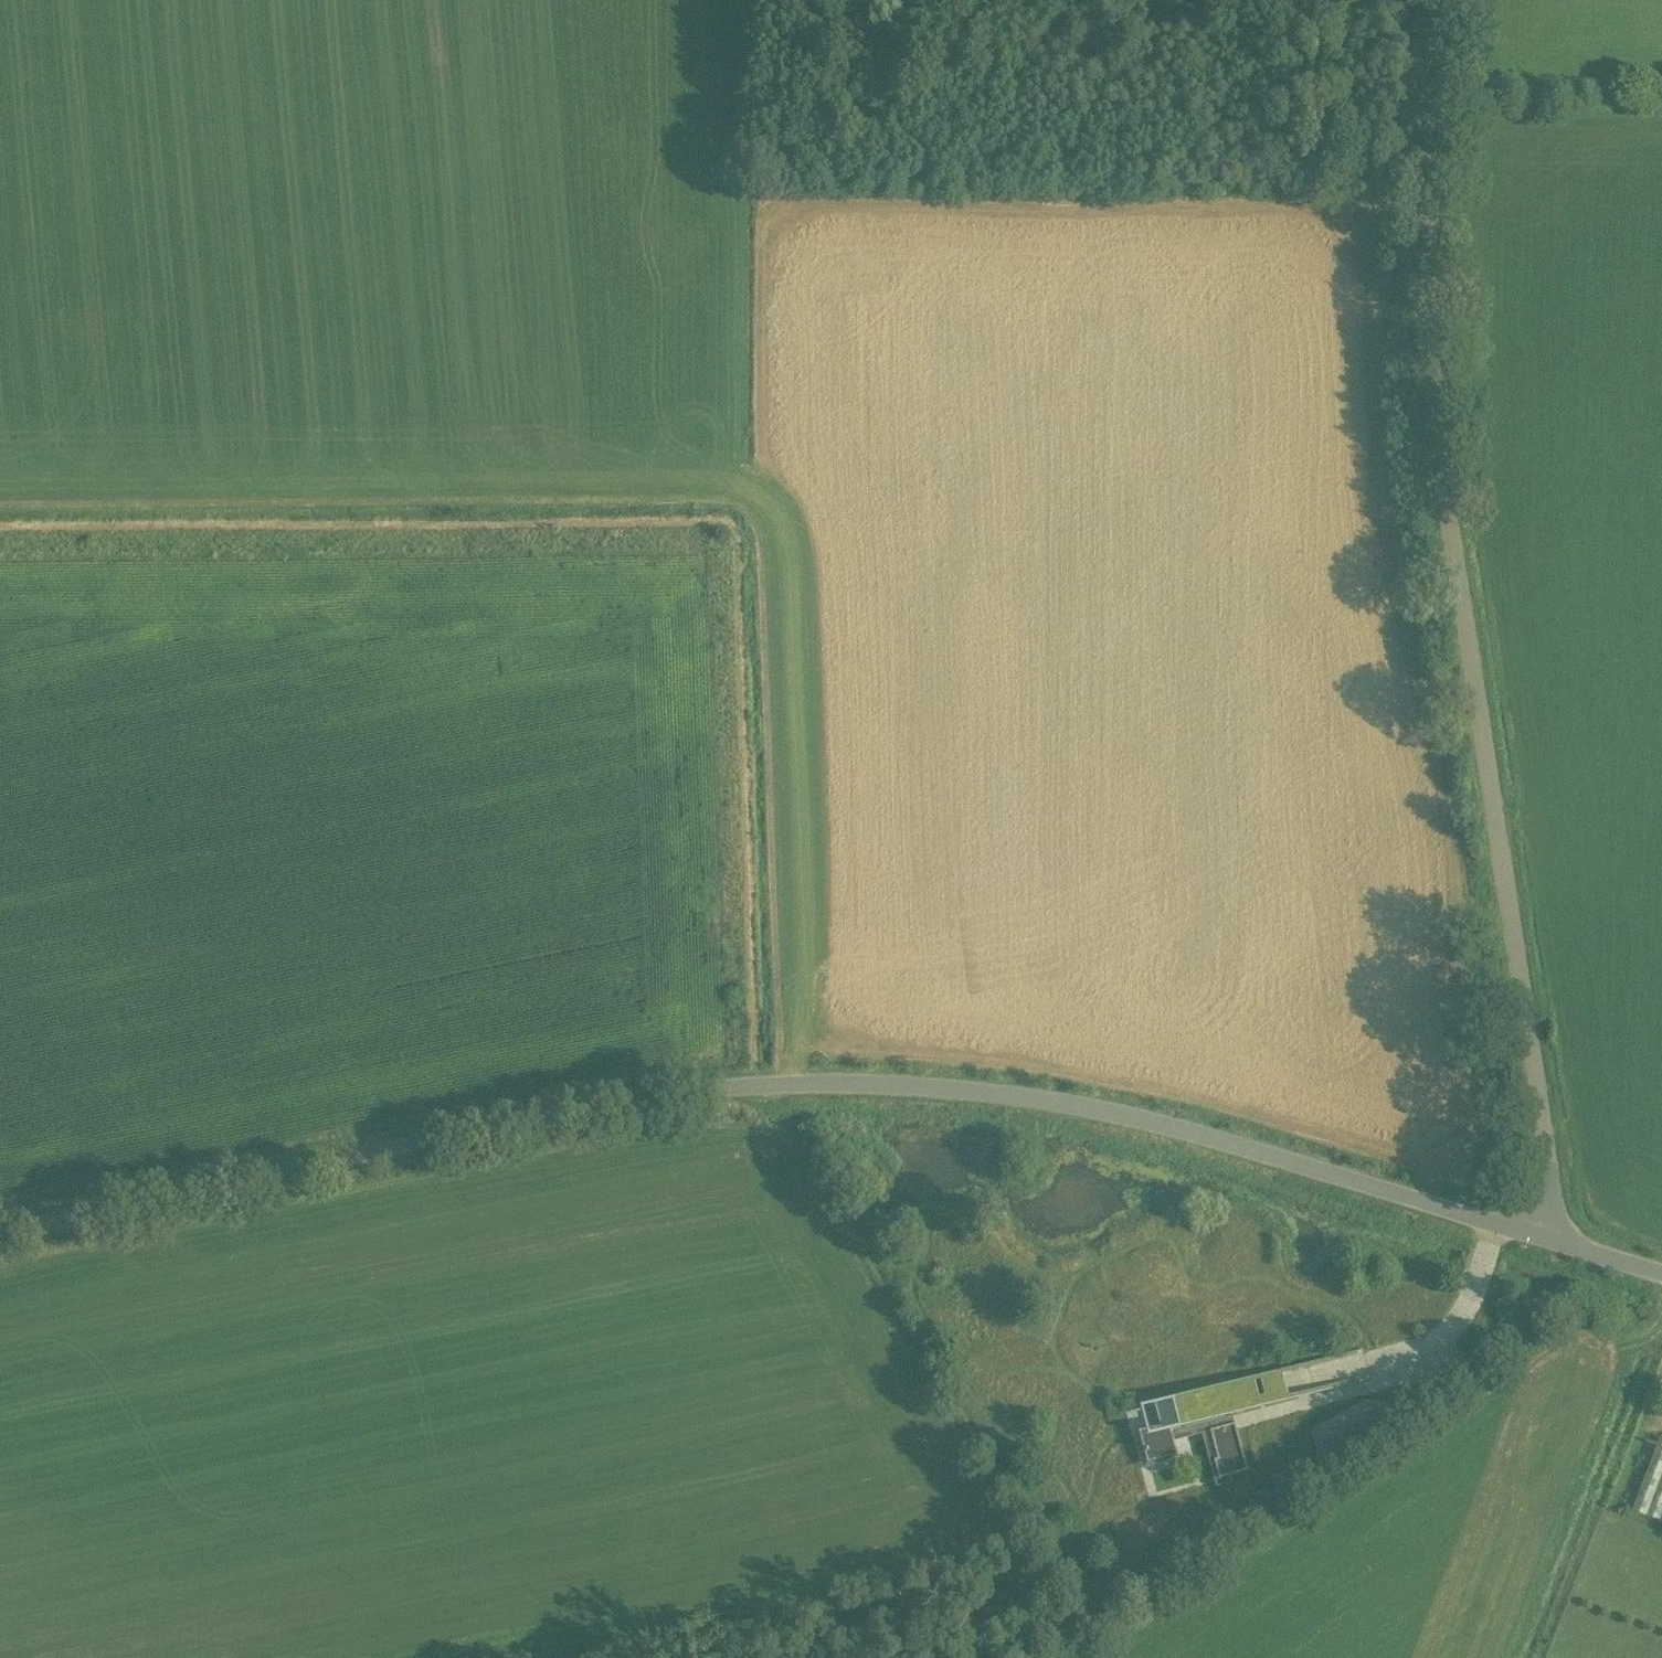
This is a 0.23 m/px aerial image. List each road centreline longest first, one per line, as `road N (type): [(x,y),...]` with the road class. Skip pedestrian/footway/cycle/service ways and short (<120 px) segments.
road 1 (unclassified): [(0,1229),(253,1171),(719,1085),(877,1082),(1079,1105),(1543,1234)]
road 2 (unclassified): [(1543,1234),(1550,1154),(1437,426),(1429,222),(1449,0)]
road 3 (unclassified): [(1543,1234),(1661,1268)]

